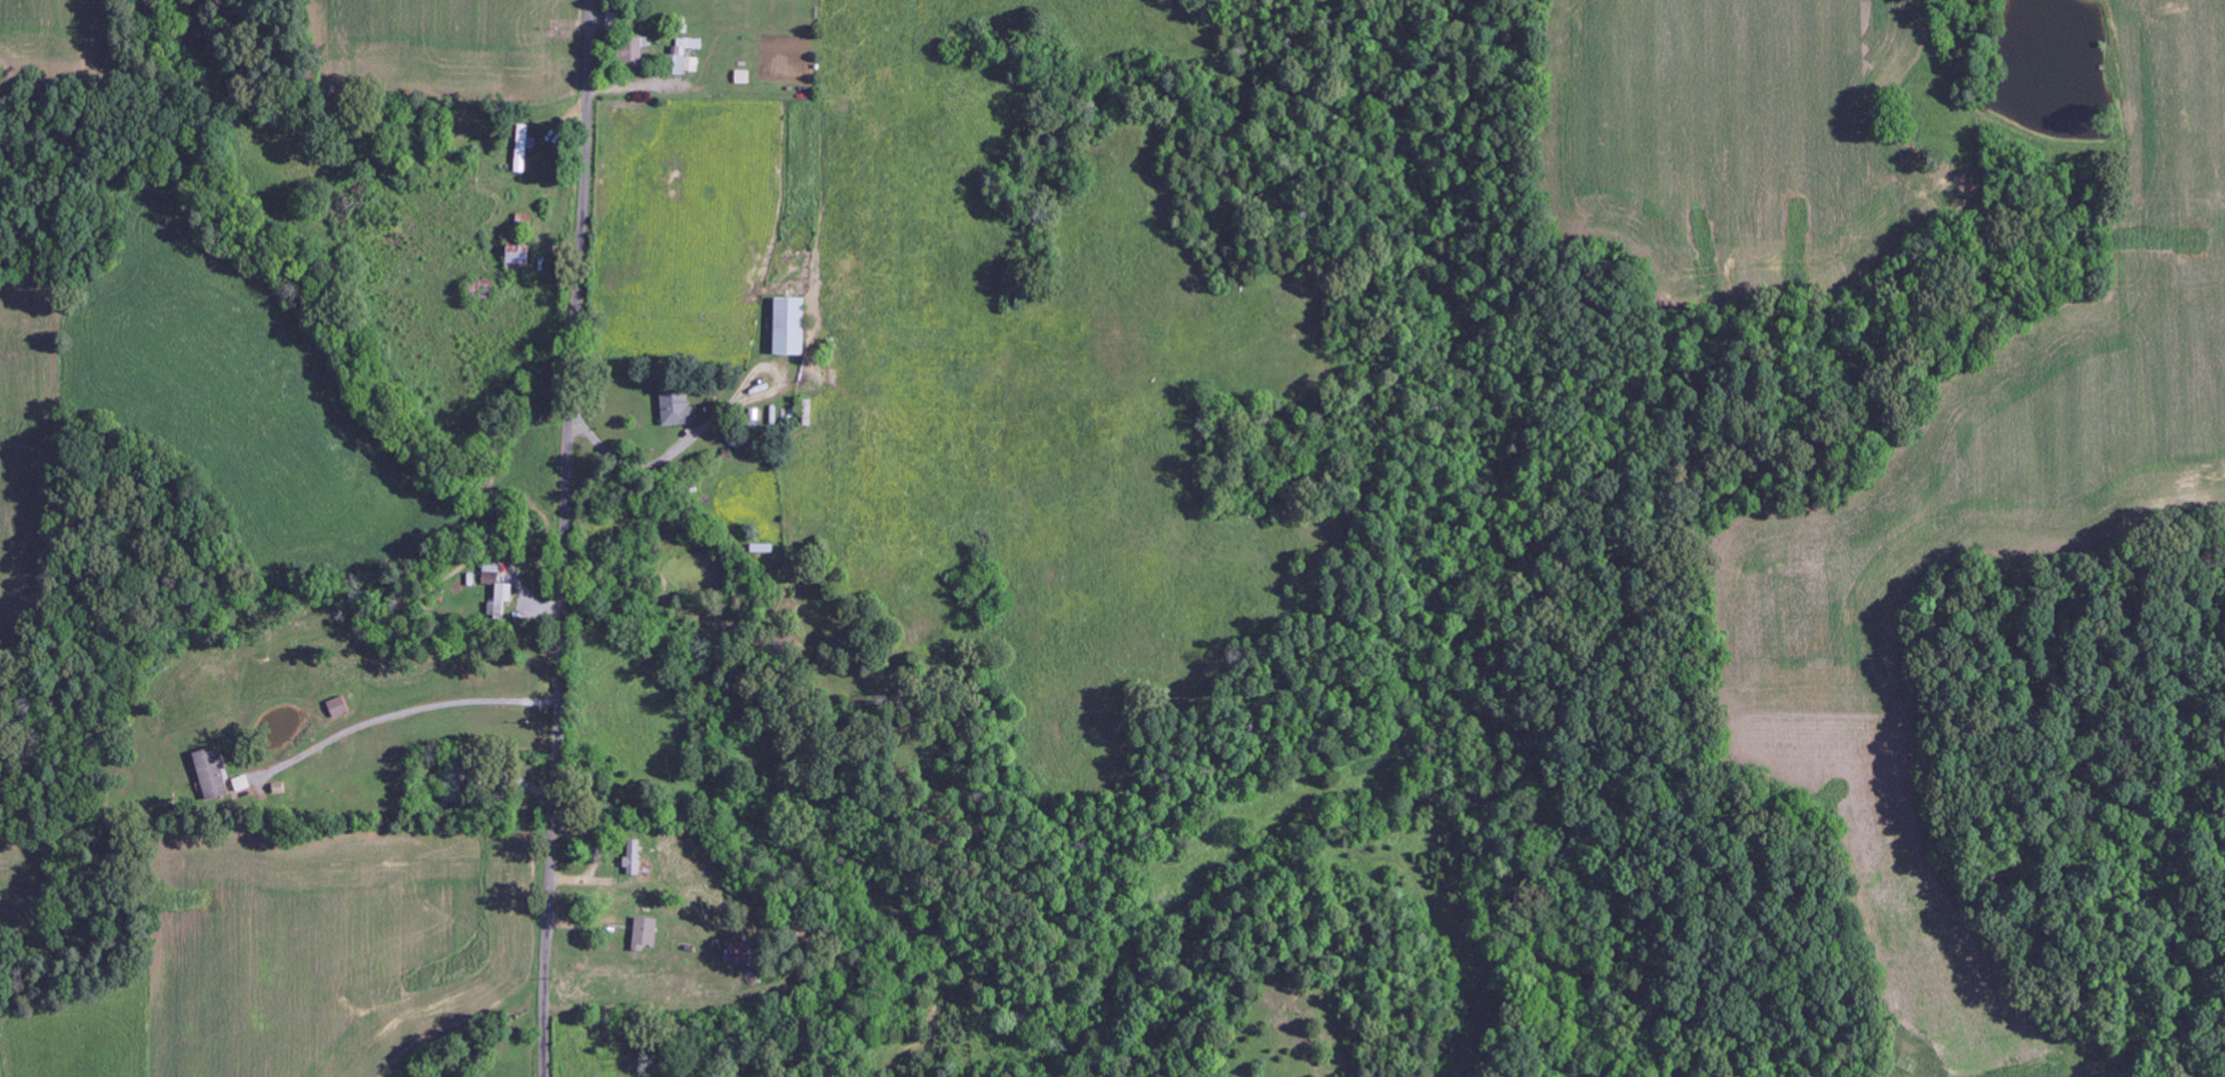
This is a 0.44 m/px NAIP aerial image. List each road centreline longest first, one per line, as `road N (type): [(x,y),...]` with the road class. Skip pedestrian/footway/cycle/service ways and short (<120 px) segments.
road 1 (residential): [(544,1076),(590,0)]

